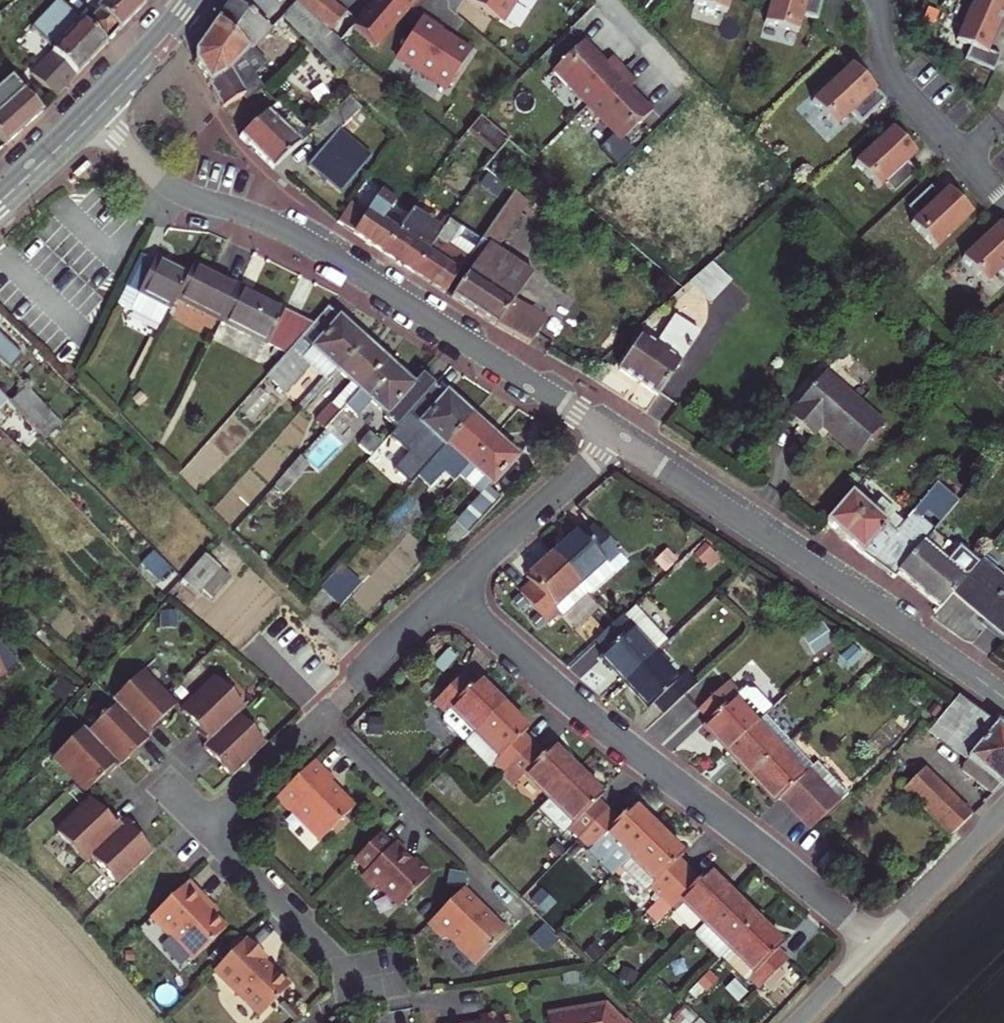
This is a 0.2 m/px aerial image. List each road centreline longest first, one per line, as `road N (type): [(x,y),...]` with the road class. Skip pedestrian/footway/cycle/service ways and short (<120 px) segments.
road 1 (tertiary): [(91,117),(165,185),(293,234),(618,440)]
road 2 (residential): [(874,944),(448,591)]
road 3 (tertiary): [(618,440),(1003,697)]
road 4 (residential): [(203,832),(448,591)]
road 5 (residential): [(387,976),(346,976),(203,832)]
road 6 (residential): [(880,0),(881,39),(894,80),(1003,199)]
road 7 (residential): [(448,591),(618,440)]
road 8 (residential): [(874,944),(1003,809)]
road 9 (secondary): [(91,117),(195,0)]
road 10 (secondary): [(0,202),(91,117)]

